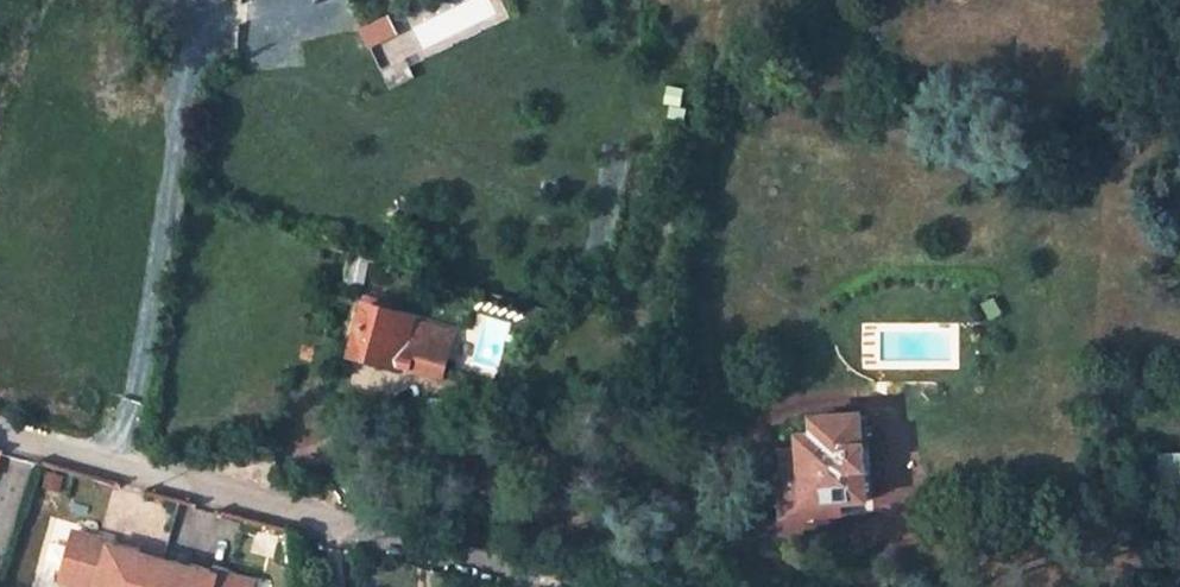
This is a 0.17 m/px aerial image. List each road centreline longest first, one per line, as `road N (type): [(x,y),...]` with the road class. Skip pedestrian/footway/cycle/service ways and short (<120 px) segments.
road 1 (unclassified): [(22,432),(541,581)]

